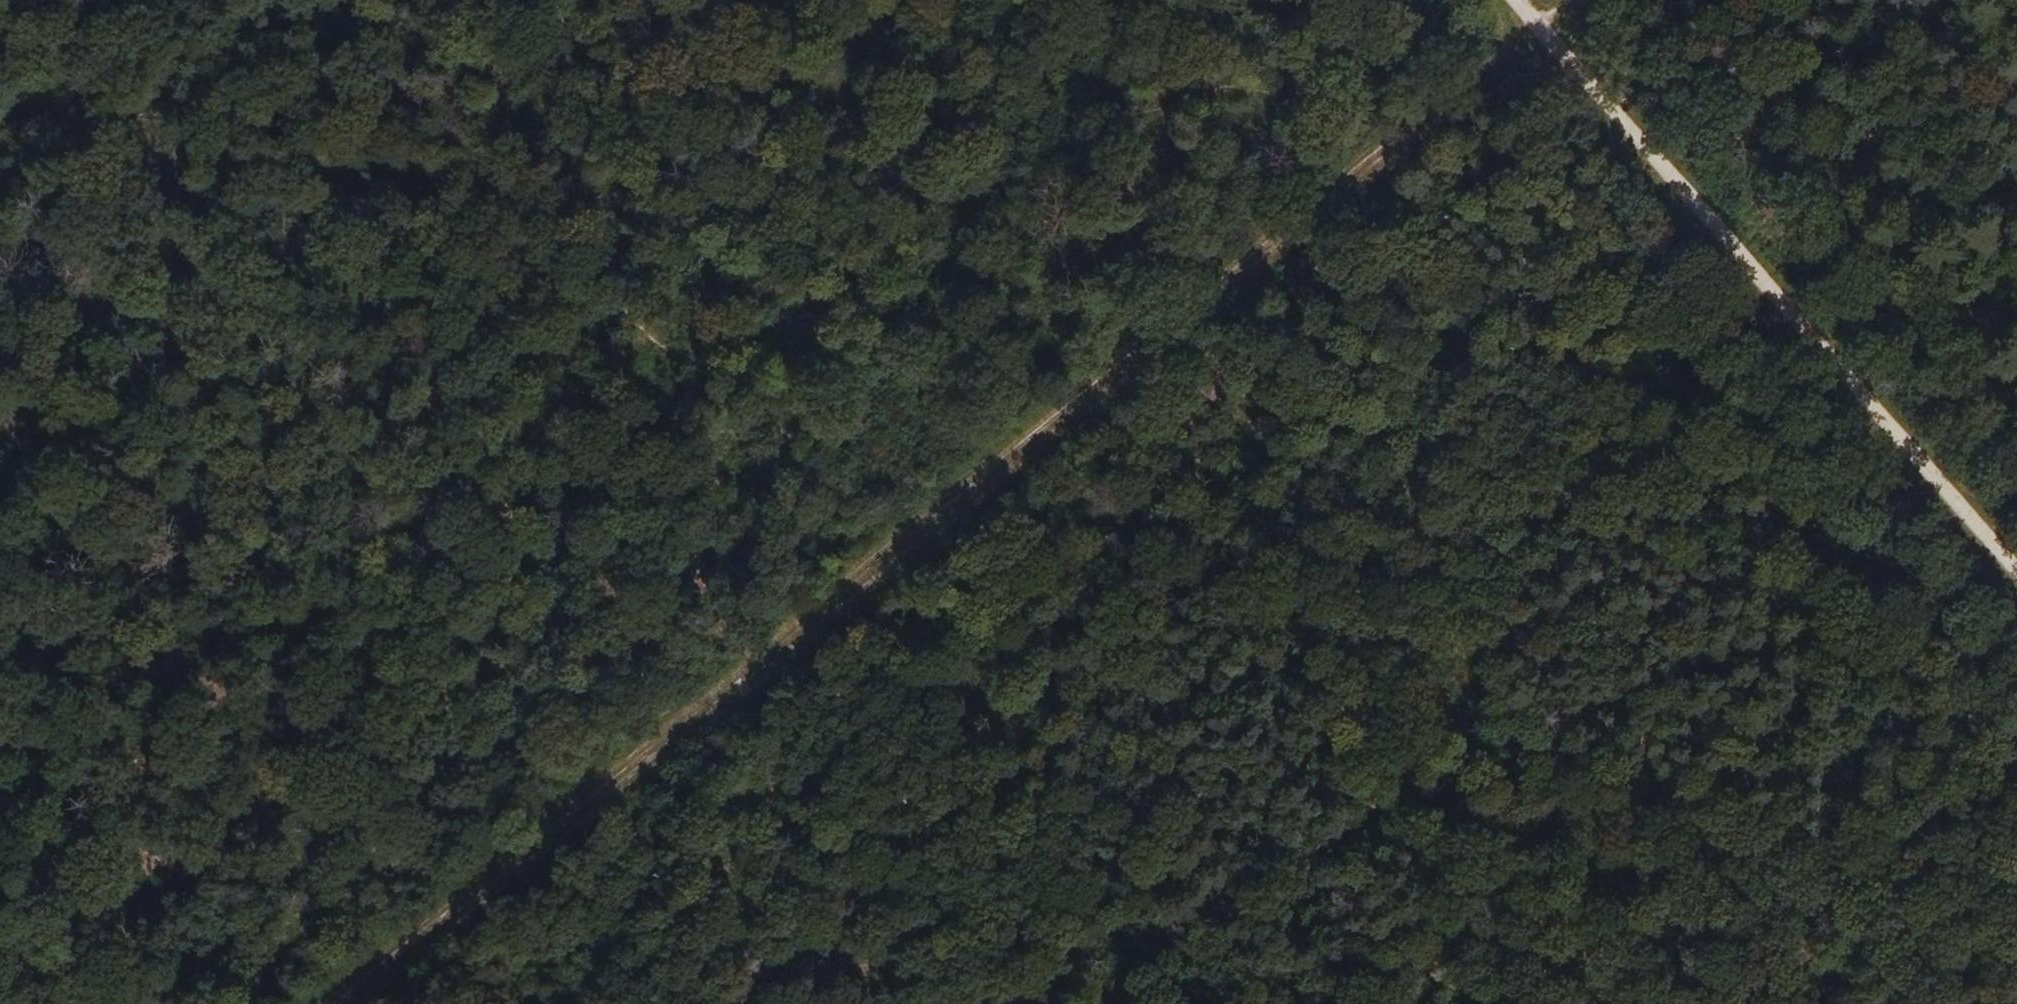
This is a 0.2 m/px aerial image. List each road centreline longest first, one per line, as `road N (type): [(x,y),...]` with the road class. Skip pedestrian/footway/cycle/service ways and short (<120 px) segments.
road 1 (track): [(1534,27),(788,636),(725,707),(353,1003)]
road 2 (track): [(2016,574),(1534,27)]

